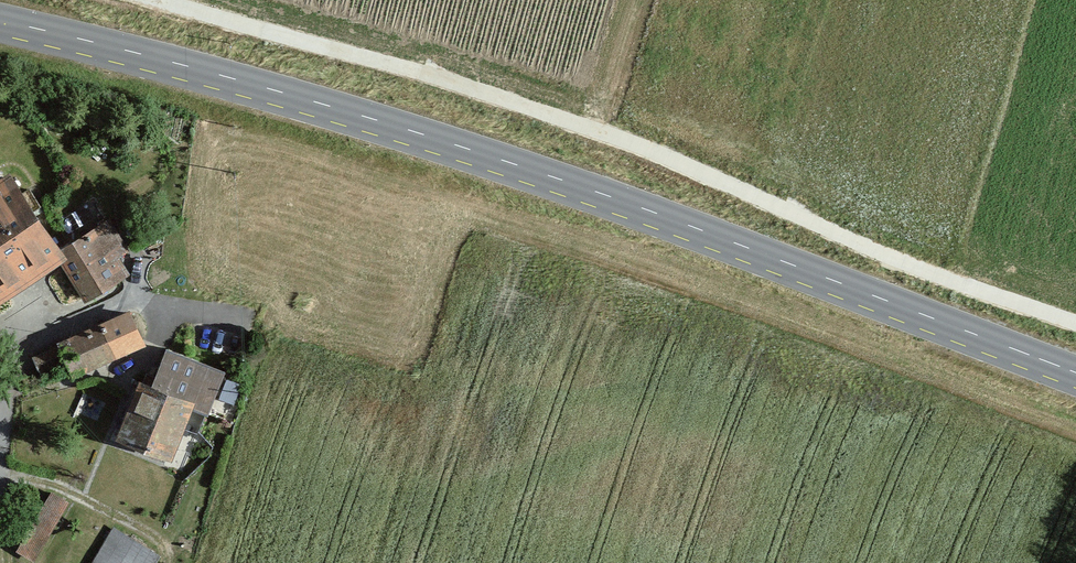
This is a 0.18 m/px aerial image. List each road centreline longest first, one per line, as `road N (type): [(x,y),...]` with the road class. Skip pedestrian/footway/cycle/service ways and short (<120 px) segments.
road 1 (secondary): [(0,21),(269,89),(561,180),(1075,373)]
road 2 (track): [(138,0),(527,110),(1075,318)]

